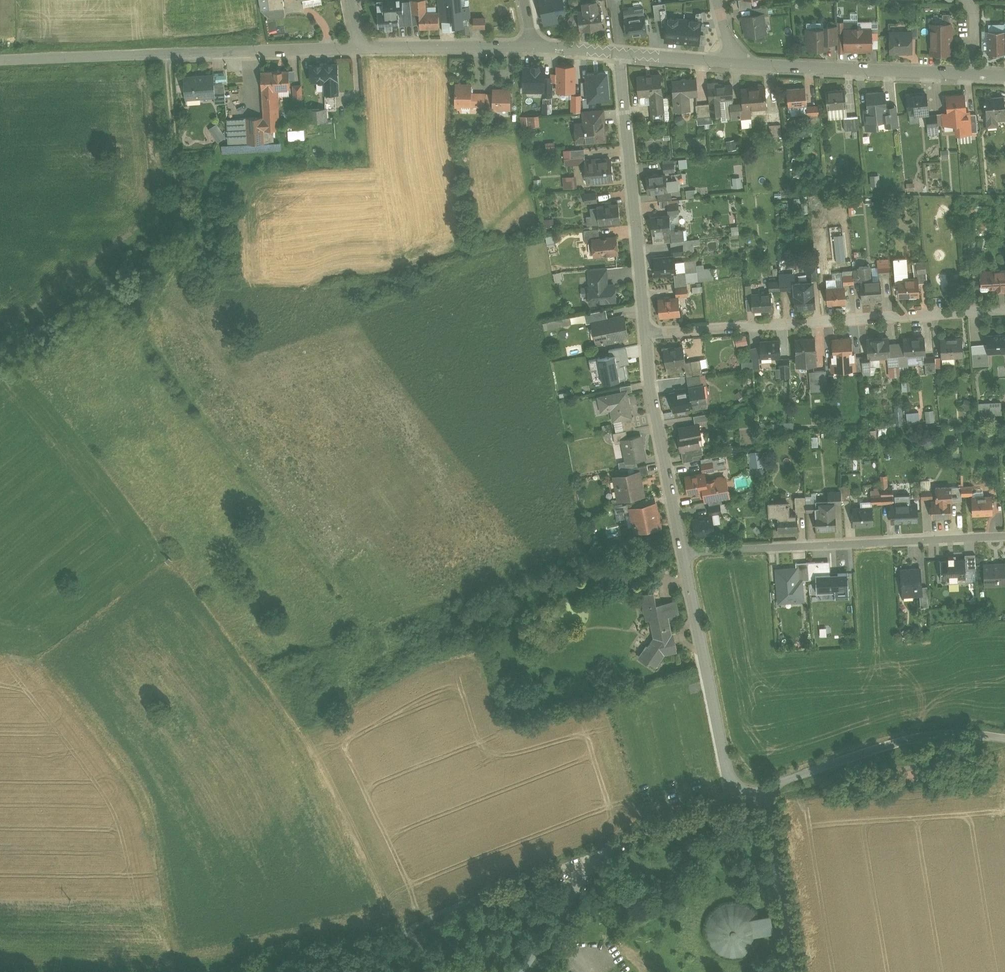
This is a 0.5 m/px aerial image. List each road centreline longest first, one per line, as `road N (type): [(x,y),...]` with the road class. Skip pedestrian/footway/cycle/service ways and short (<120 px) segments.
road 1 (residential): [(646,333),(1004,313)]
road 2 (track): [(80,971),(298,961),(415,926)]
road 3 (residential): [(1004,537),(684,554)]
road 4 (residential): [(646,333),(621,55)]
road 5 (residential): [(766,795),(739,798),(726,763),(684,554)]
road 6 (residential): [(1004,740),(919,739),(766,795)]
road 7 (residential): [(736,64),(973,75)]
road 8 (residential): [(684,554),(646,333)]
road 9 (track): [(415,926),(602,854)]
road 10 (residential): [(168,53),(361,48)]
road 11 (residential): [(796,971),(766,795)]
road 12 (residential): [(534,48),(361,48)]
road 13 (unclassified): [(0,59),(168,53)]

